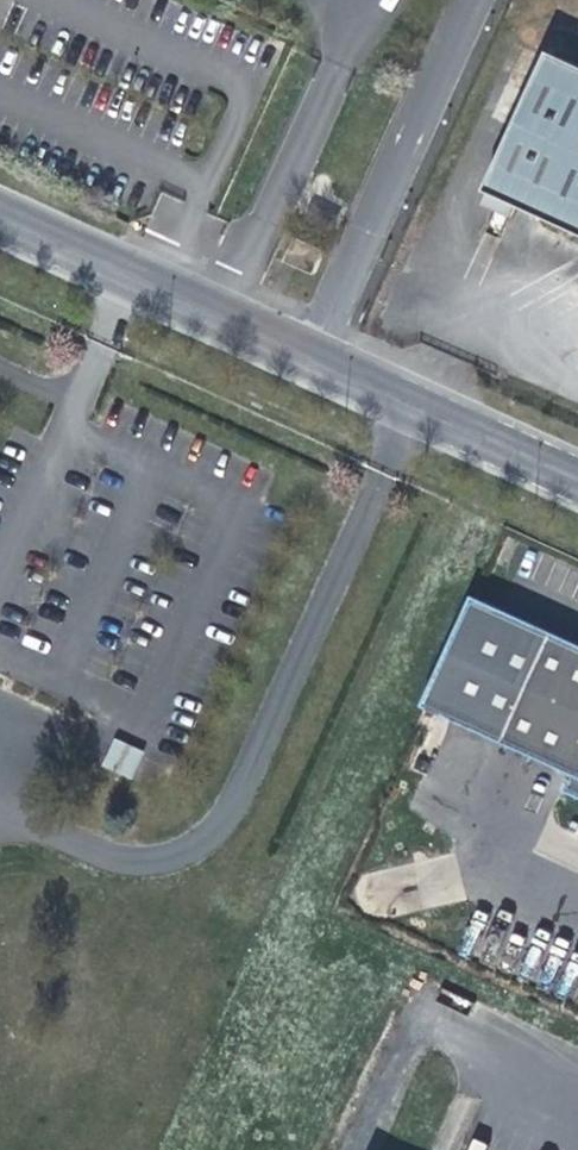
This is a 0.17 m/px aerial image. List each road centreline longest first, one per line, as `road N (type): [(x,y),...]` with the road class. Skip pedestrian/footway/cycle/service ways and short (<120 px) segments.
road 1 (unclassified): [(0,219),(577,482)]

